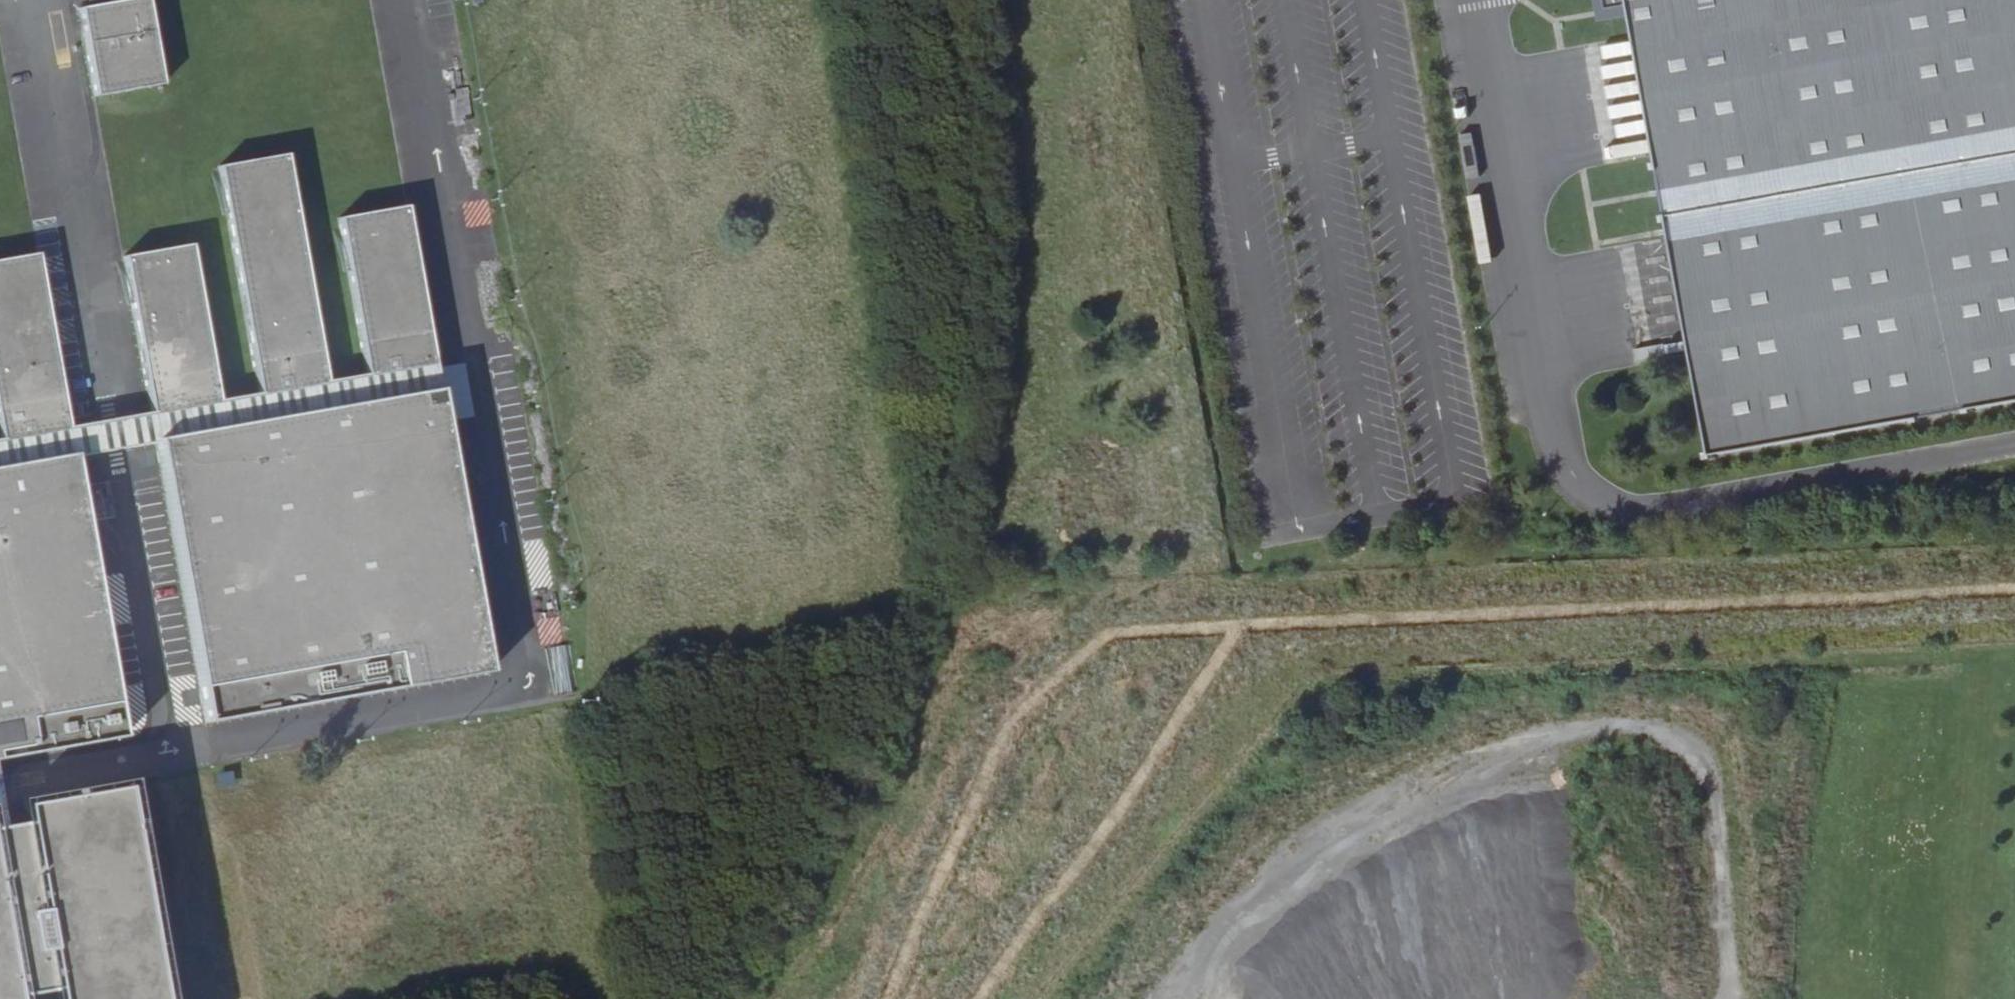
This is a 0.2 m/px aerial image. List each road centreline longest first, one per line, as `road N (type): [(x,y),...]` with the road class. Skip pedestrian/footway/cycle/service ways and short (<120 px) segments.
road 1 (unclassified): [(2014,580),(1854,587),(1285,763)]
road 2 (unclassified): [(1041,0),(1176,661)]
road 3 (unclassified): [(1176,661),(1134,664),(1095,680),(1064,709),(1044,746),(1038,788),(1046,829)]
road 4 (unclassified): [(1140,906),(1199,909),(1250,872),(1273,840),(1285,802),(1285,763)]
road 5 (motorway): [(1046,829),(912,998)]
road 6 (unclassified): [(1285,763),(1272,725),(1247,694),(1214,672),(1176,661)]
road 7 (unclassified): [(1046,829),(1068,865),(1100,892),(1140,906)]

